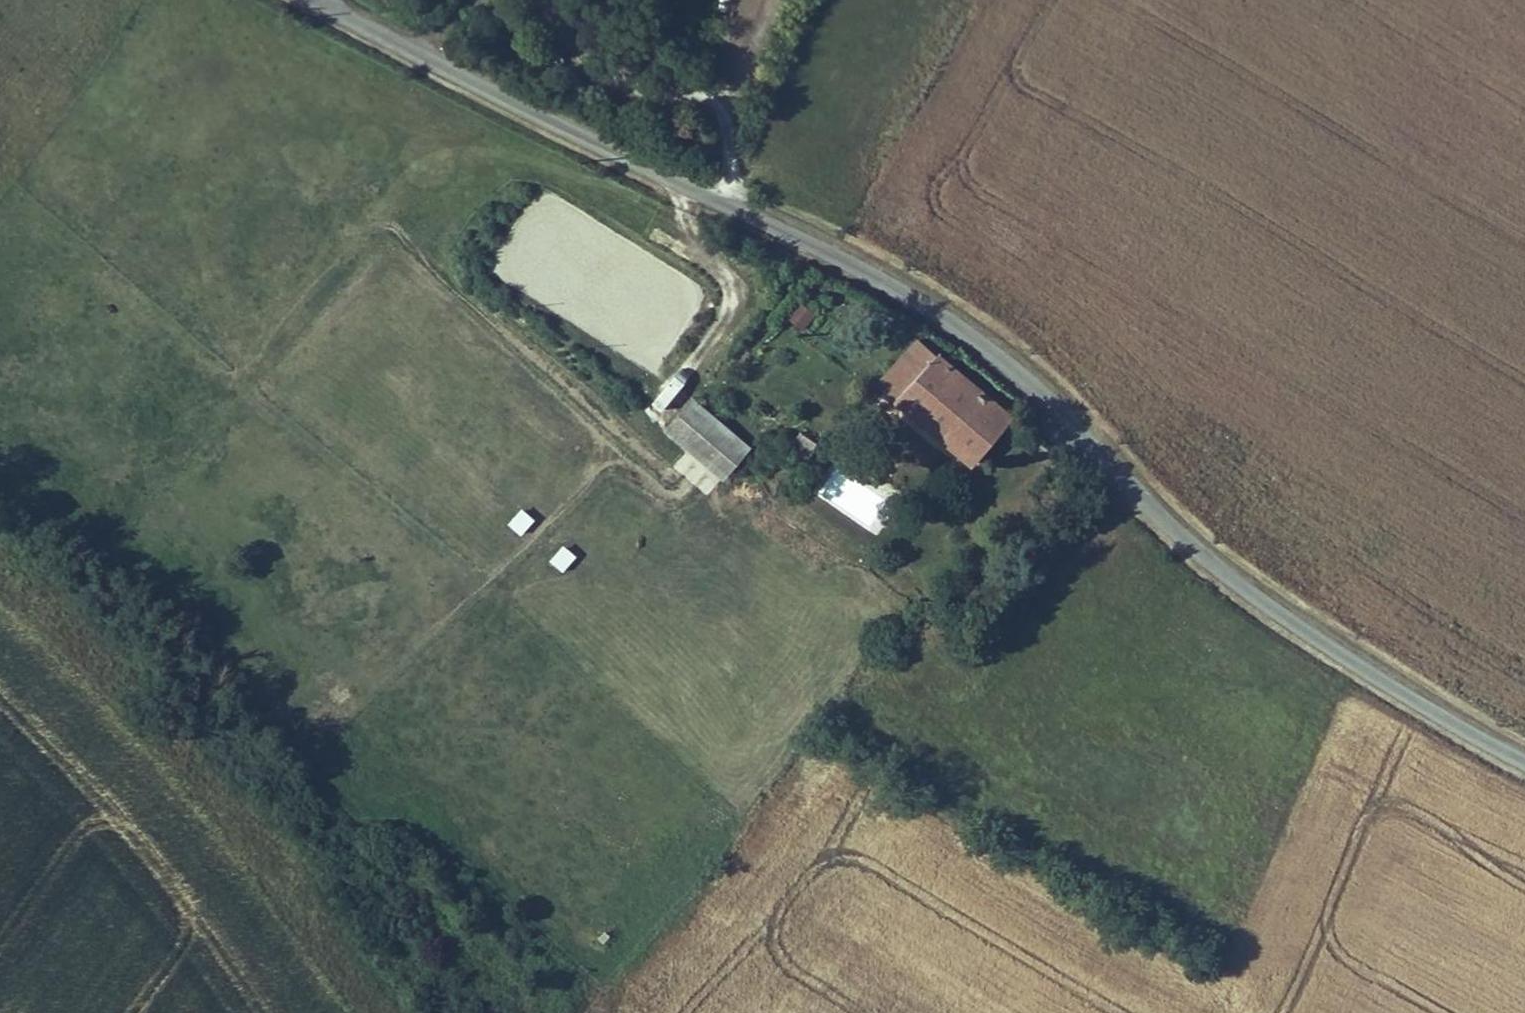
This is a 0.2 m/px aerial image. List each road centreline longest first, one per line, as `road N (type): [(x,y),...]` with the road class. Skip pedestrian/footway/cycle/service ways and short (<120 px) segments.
road 1 (tertiary): [(310,2),(976,329),(1236,583),(1469,739),(1524,763)]

